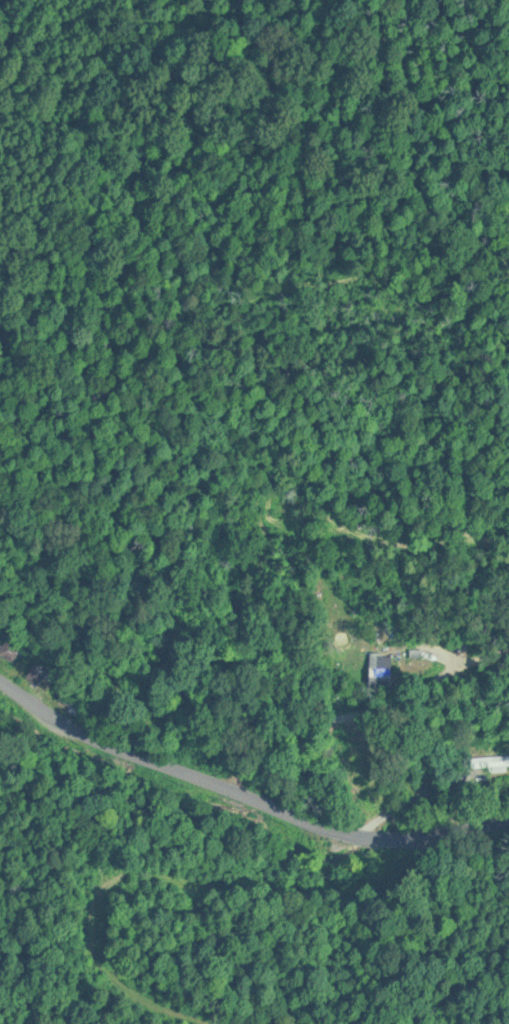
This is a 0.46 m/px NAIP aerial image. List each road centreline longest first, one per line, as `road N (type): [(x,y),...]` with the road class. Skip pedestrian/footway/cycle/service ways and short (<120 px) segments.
road 1 (residential): [(0,672),(100,738),(344,832),(398,837),(508,820)]

